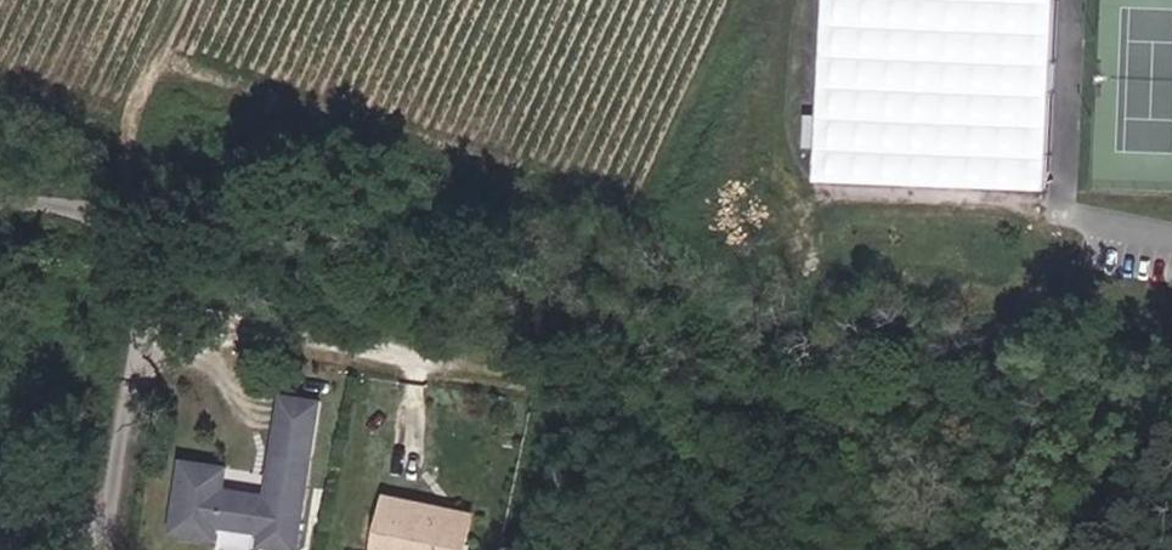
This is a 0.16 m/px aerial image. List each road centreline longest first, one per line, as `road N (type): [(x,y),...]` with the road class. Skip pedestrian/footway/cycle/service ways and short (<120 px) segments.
road 1 (residential): [(140,317),(96,549)]

